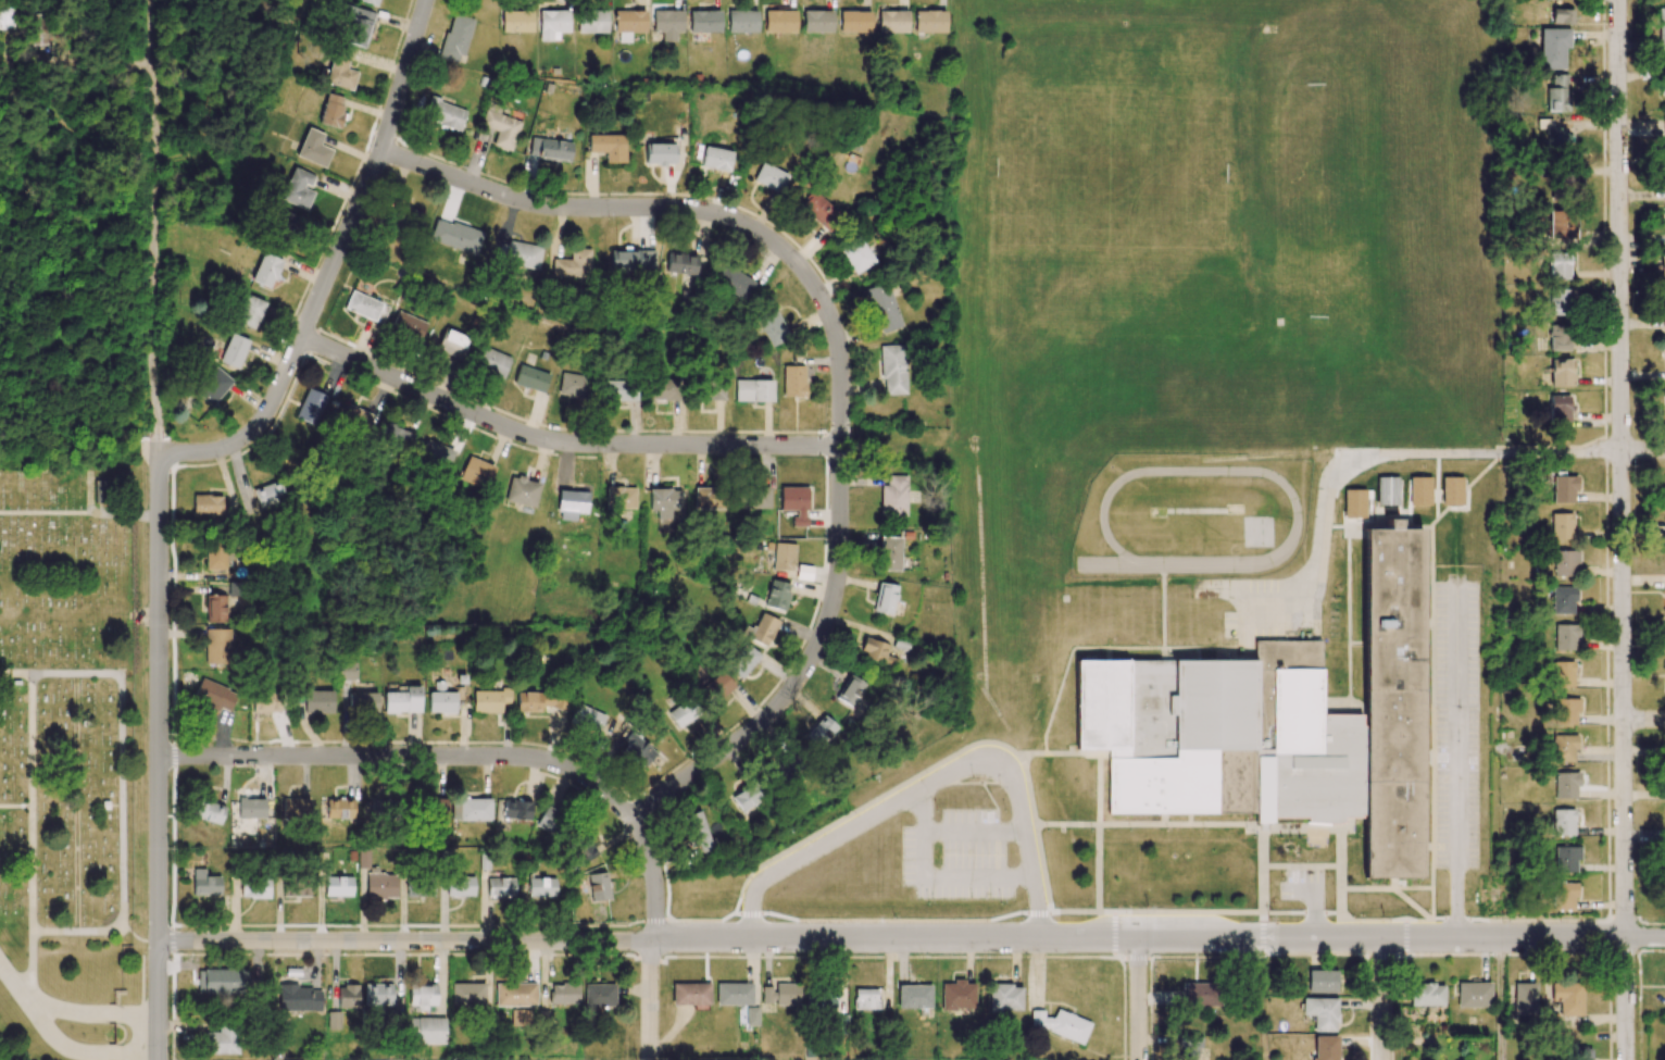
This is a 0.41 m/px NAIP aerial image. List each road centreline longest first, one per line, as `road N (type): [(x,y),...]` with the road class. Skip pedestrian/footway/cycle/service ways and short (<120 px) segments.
road 1 (tertiary): [(1664,938),(159,944)]
road 2 (residential): [(1626,1059),(1618,0)]
road 3 (residential): [(840,448),(830,319),(800,266),(758,230),(698,210),(534,203),(381,149)]
road 4 (residential): [(840,448),(555,442),(300,337)]
road 5 (residential): [(159,944),(158,448)]
road 6 (residential): [(628,819),(581,774),(528,757),(159,757)]
road 7 (residential): [(628,819),(768,718),(810,661),(836,584),(840,448)]
road 8 (residential): [(158,448),(154,30)]
road 9 (residential): [(300,337),(381,149),(426,0)]
road 10 (residential): [(651,1059),(654,885),(628,819)]
road 11 (residential): [(300,337),(267,399),(185,449),(158,448)]
road 12 (residential): [(1383,1059),(1381,938)]
road 13 (residential): [(1140,1059),(1141,938)]

